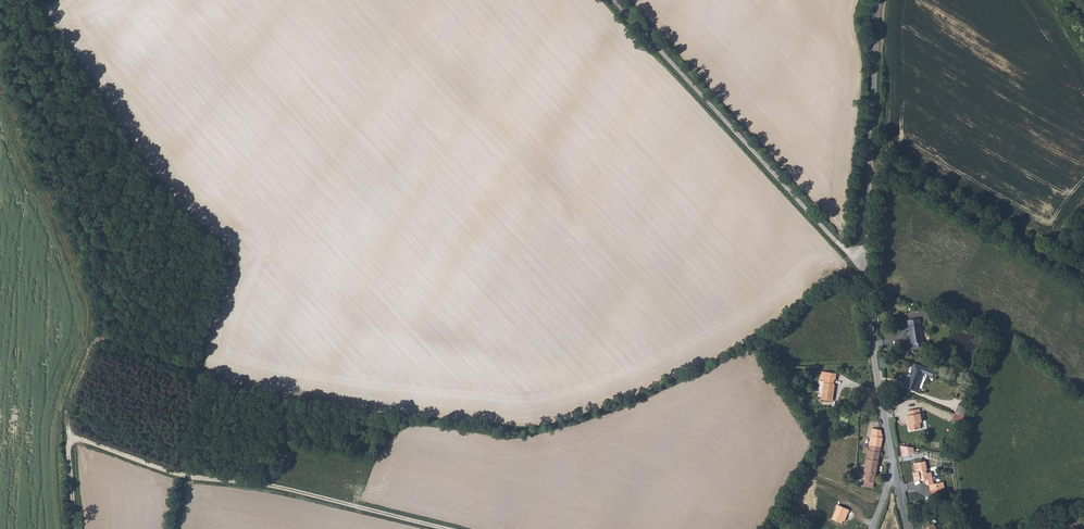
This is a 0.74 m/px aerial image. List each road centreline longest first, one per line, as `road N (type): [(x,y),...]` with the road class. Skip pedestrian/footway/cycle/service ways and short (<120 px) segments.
road 1 (track): [(75,528),(70,444),(78,437),(193,478),(282,488),(452,528)]
road 2 (unclassified): [(615,0),(856,260),(871,264)]
road 3 (unclassified): [(871,264),(879,0)]
road 4 (unclassified): [(893,465),(875,361),(871,264)]
road 5 (track): [(74,439),(71,403),(95,343),(108,340),(188,368)]

